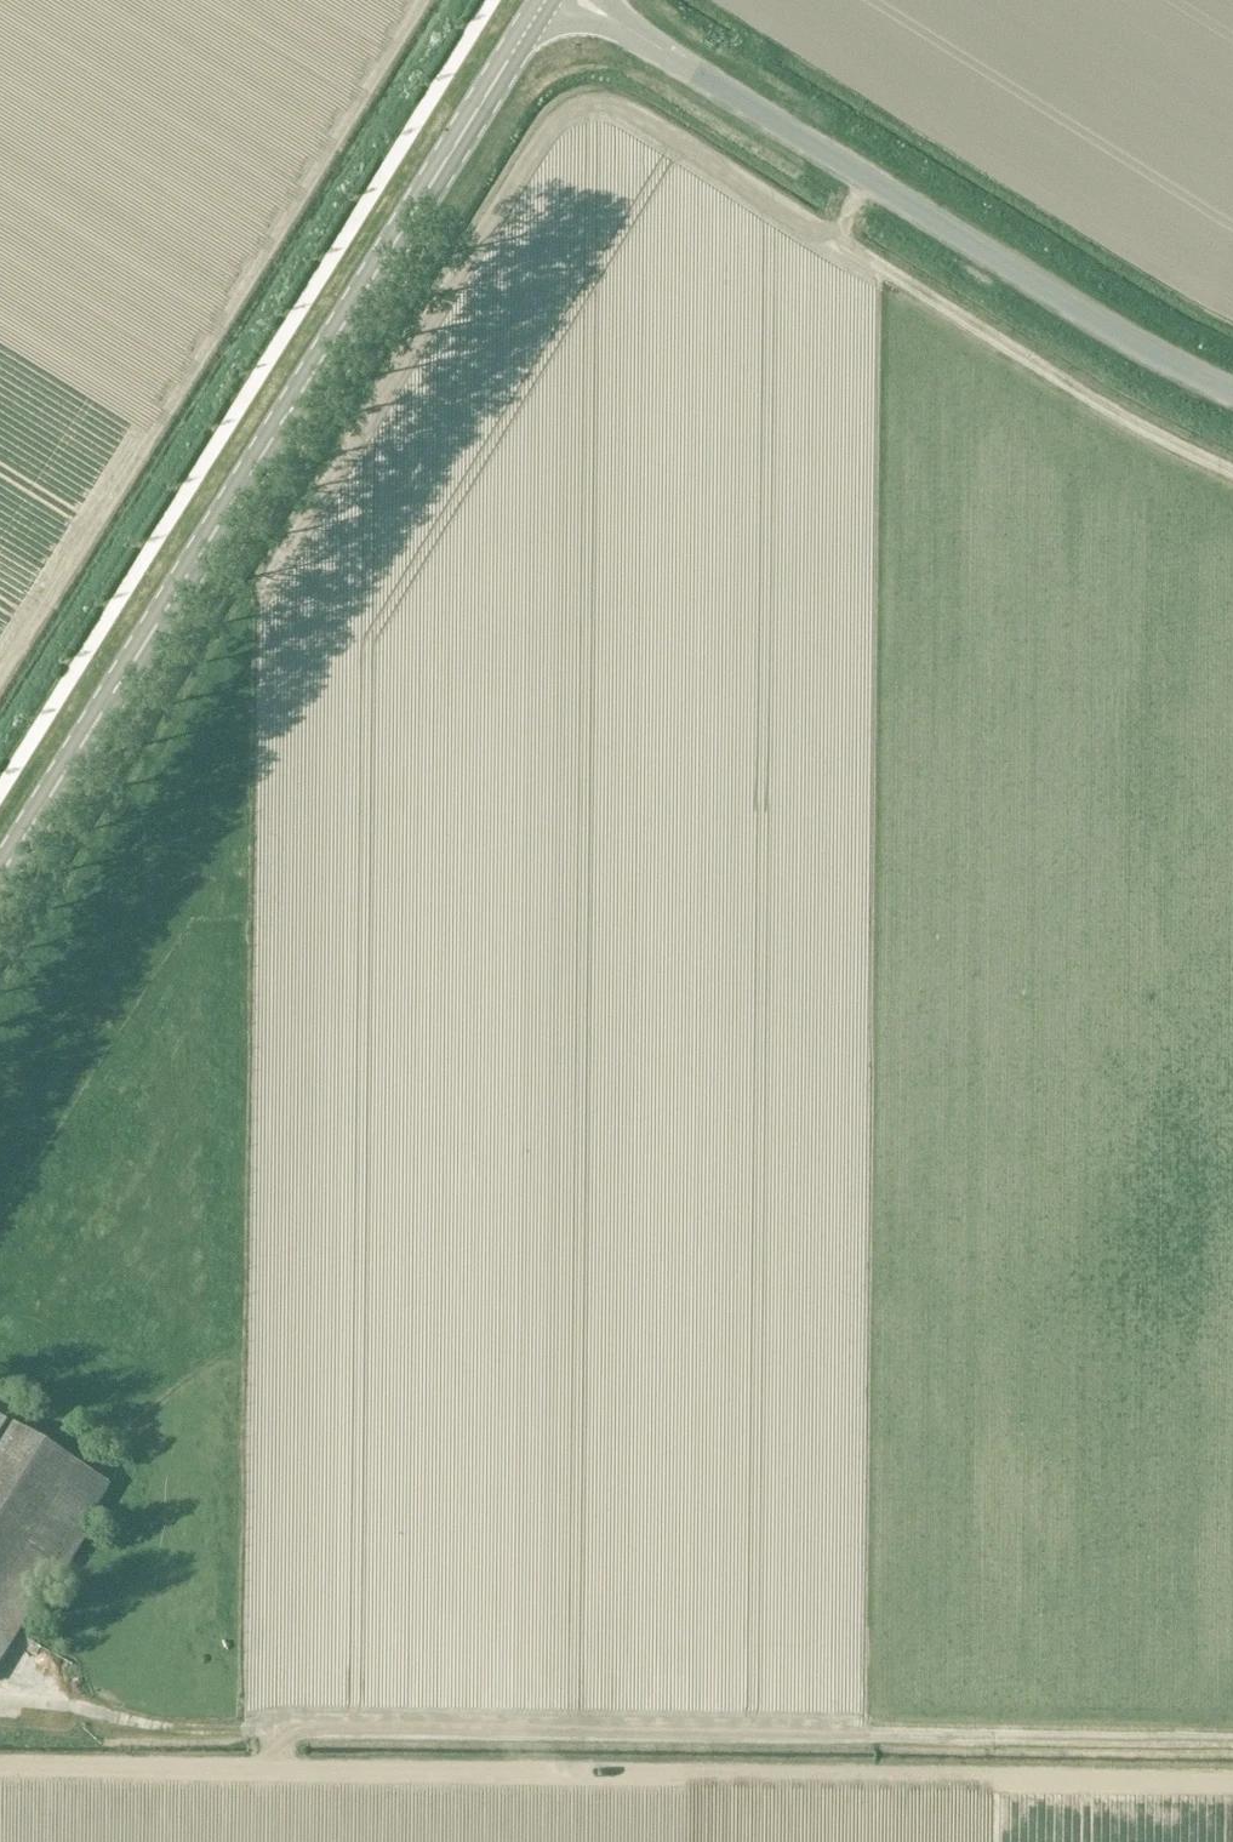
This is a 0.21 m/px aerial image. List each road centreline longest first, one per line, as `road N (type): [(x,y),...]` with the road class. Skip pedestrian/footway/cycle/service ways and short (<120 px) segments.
road 1 (secondary): [(0,879),(545,4)]
road 2 (track): [(0,682),(428,0)]
road 3 (unclassified): [(1232,396),(1141,350),(620,25)]

